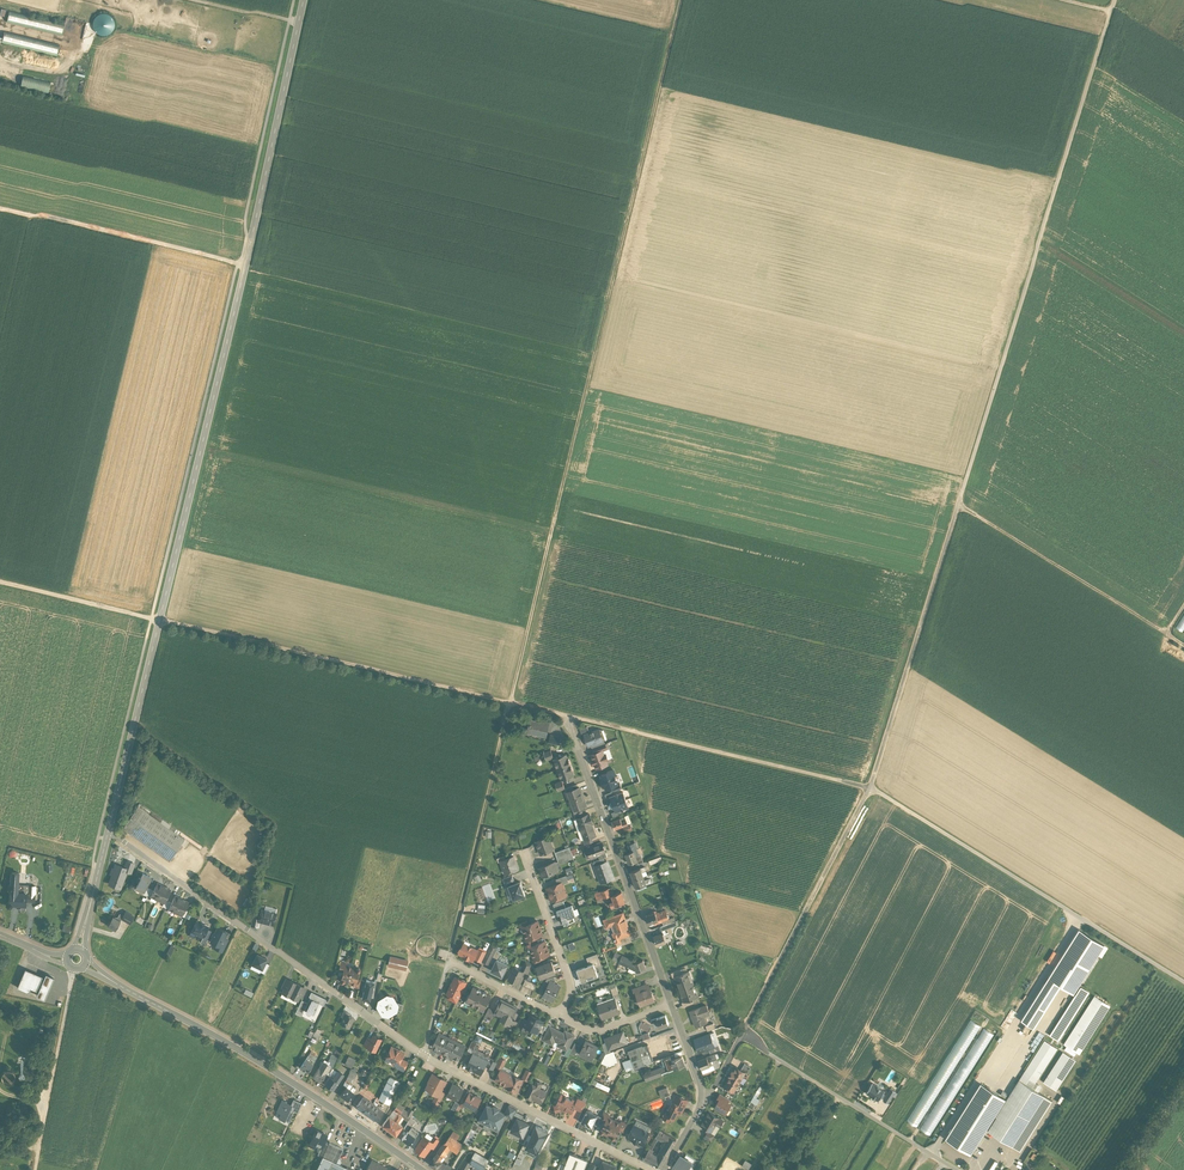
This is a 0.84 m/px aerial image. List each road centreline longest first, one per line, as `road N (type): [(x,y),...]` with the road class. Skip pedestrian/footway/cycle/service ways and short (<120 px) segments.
road 1 (track): [(459,915),(682,0)]
road 2 (track): [(870,790),(0,583)]
road 3 (tertiary): [(108,832),(304,0)]
road 4 (track): [(870,790),(1116,0)]
road 5 (residential): [(108,832),(425,1056)]
road 6 (tertiary): [(102,974),(276,1073),(422,1169)]
road 7 (track): [(1183,984),(870,790)]
road 8 (residential): [(672,1006),(568,719)]
road 9 (track): [(742,1037),(870,790)]
road 10 (track): [(959,506),(1183,645)]
road 11 (track): [(0,205),(245,265)]
road 12 (residential): [(425,1056),(650,1169)]
road 13 (residential): [(559,1018),(570,978),(526,856)]
road 14 (residential): [(449,963),(559,1018)]
road 15 (residential): [(559,1018),(597,1032),(672,1006)]

